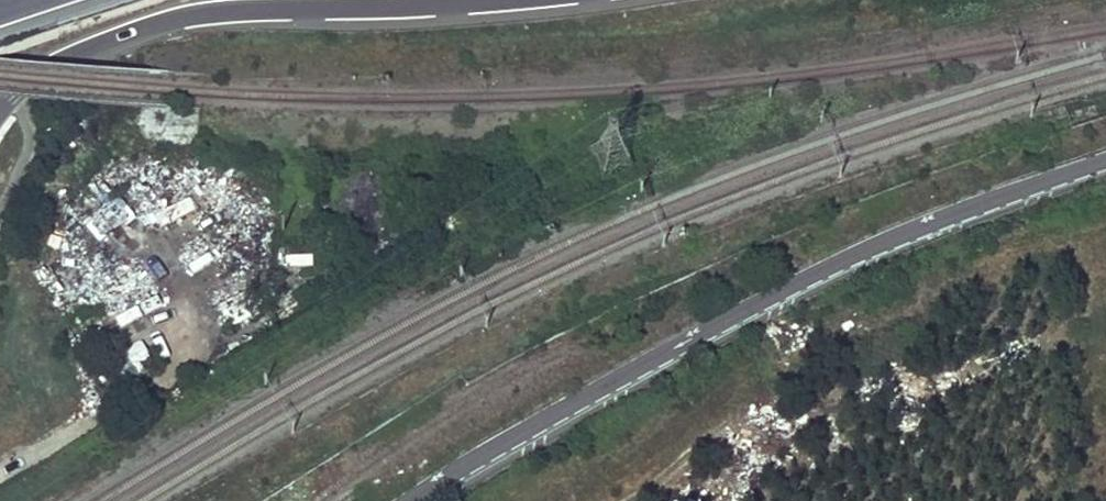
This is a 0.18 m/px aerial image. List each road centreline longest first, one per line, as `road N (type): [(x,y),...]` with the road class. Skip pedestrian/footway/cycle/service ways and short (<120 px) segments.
road 1 (unclassified): [(1105,161),(828,268),(406,500)]
road 2 (motorway): [(0,107),(51,62),(177,17),(500,0)]

